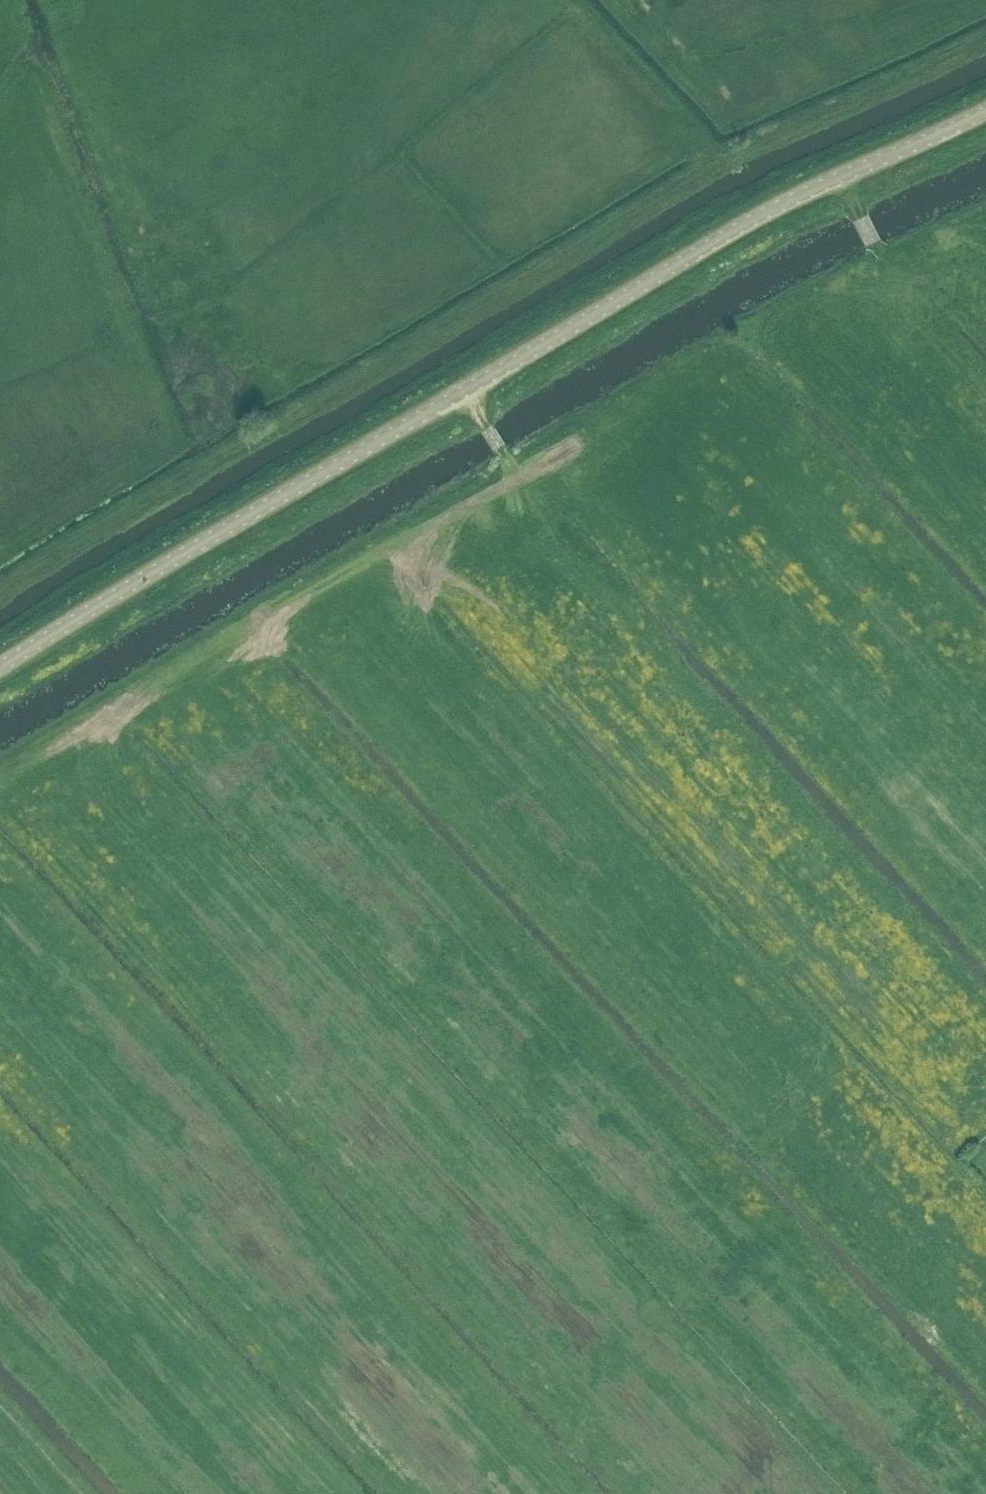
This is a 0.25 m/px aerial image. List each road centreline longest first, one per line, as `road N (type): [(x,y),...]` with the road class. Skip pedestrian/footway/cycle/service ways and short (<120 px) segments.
road 1 (unclassified): [(0,670),(770,208),(985,108)]

